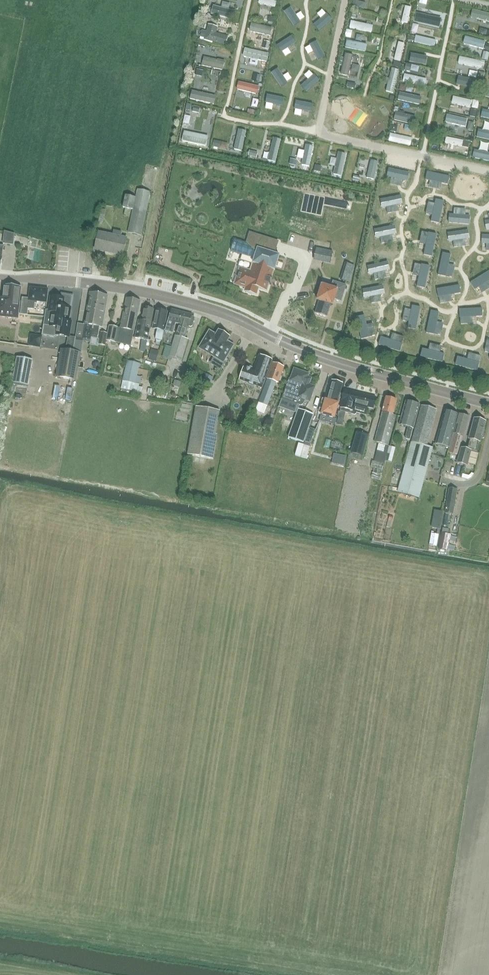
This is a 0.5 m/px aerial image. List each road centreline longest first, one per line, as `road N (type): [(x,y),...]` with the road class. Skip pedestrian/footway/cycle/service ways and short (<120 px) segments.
road 1 (tertiary): [(488,404),(334,364),(175,301),(0,276)]

